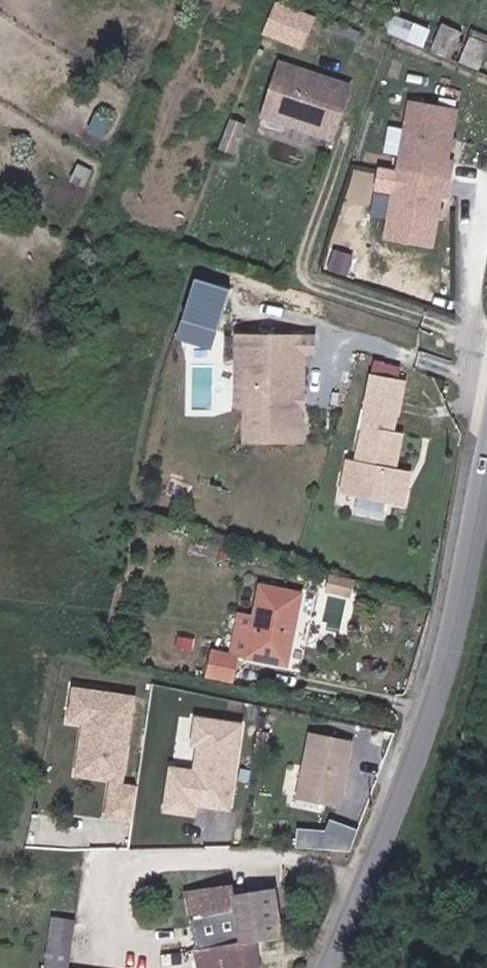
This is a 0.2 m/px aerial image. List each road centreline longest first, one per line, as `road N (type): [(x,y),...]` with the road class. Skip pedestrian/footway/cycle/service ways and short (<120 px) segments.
road 1 (tertiary): [(486,519),(420,763),(336,967)]

